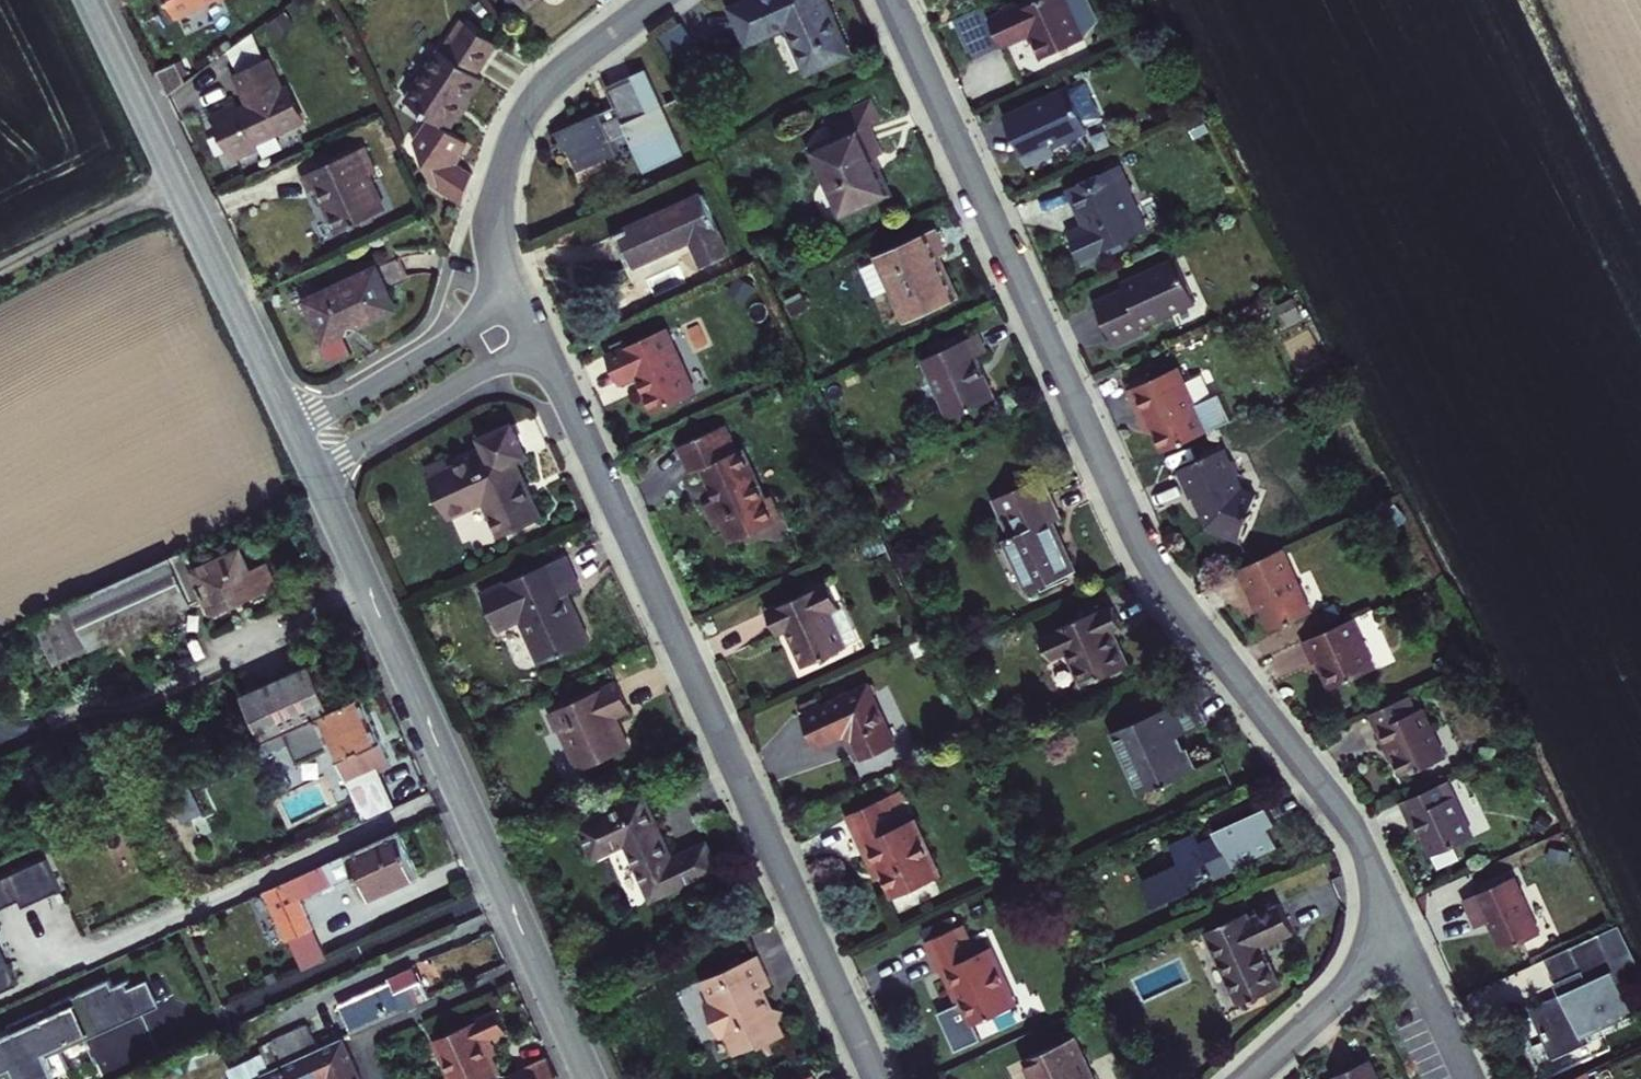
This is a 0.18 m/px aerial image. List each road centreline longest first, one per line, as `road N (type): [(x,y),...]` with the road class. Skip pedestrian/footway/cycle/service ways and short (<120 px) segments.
road 1 (residential): [(1401,929),(1339,808),(1149,561),(890,0)]
road 2 (residential): [(539,342),(876,1078)]
road 3 (tertiary): [(589,1078),(362,580)]
road 4 (tertiary): [(294,429),(88,0)]
road 5 (residential): [(652,0),(544,82),(511,135),(496,214),(518,297)]
road 6 (residential): [(50,721),(85,709),(126,709),(292,629),(317,603),(362,580)]
road 7 (residential): [(518,297),(294,429)]
road 8 (residential): [(314,471),(539,342)]
road 9 (residential): [(1244,1078),(1401,929)]
road 10 (track): [(178,187),(0,270)]
road 11 (residential): [(1470,1078),(1401,929)]

